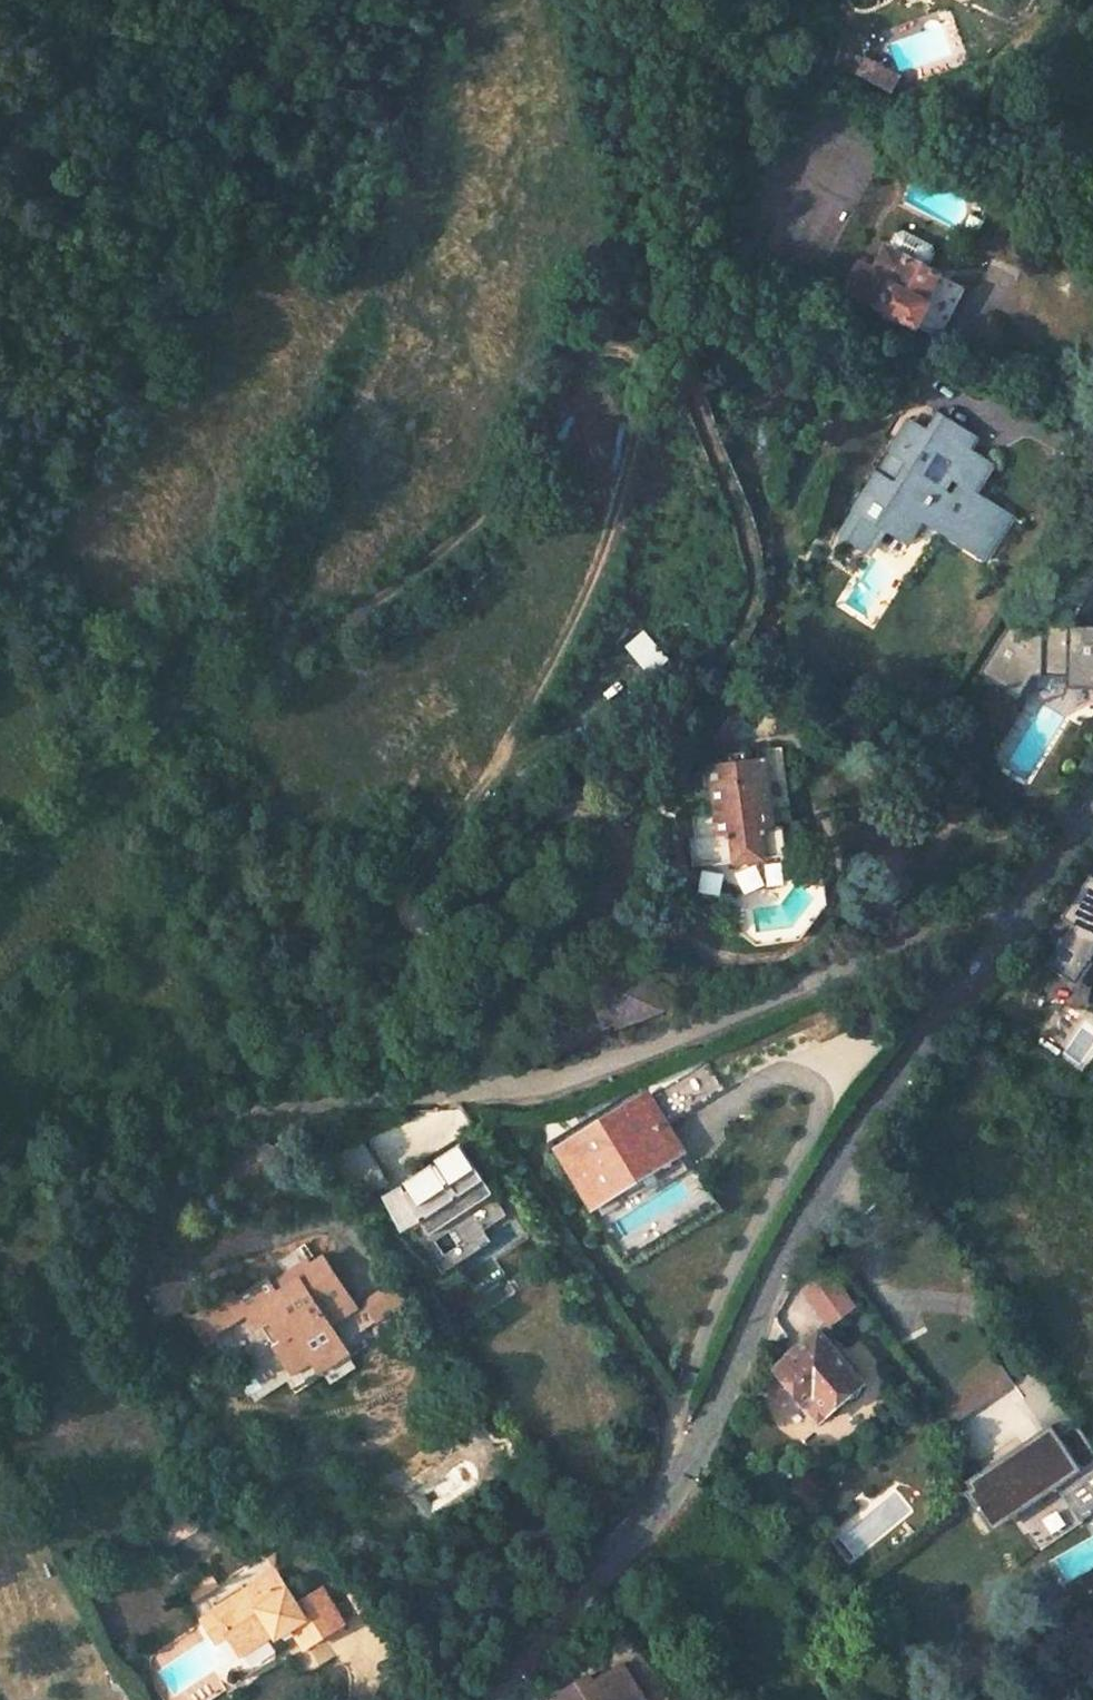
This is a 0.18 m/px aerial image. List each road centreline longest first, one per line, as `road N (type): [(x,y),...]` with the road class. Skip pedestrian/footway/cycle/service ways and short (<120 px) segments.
road 1 (track): [(611,824),(575,809),(554,816),(494,902),(468,923),(438,936),(406,922),(411,877),(491,774),(589,599),(616,517),(644,377),(636,360),(605,352),(578,371),(545,444),(480,517),(395,591),(337,629),(157,695),(0,829)]
road 2 (tertiary): [(1026,906),(855,1137),(779,1264),(707,1429),(669,1492),(495,1699)]
road 3 (residential): [(461,1092),(562,1078),(839,973),(998,902),(1026,906)]
road 4 (residential): [(461,1092),(0,1148)]
road 5 (track): [(0,128),(58,33),(50,21),(33,22),(0,55)]
road 6 (track): [(0,505),(40,423),(28,399),(0,403)]

